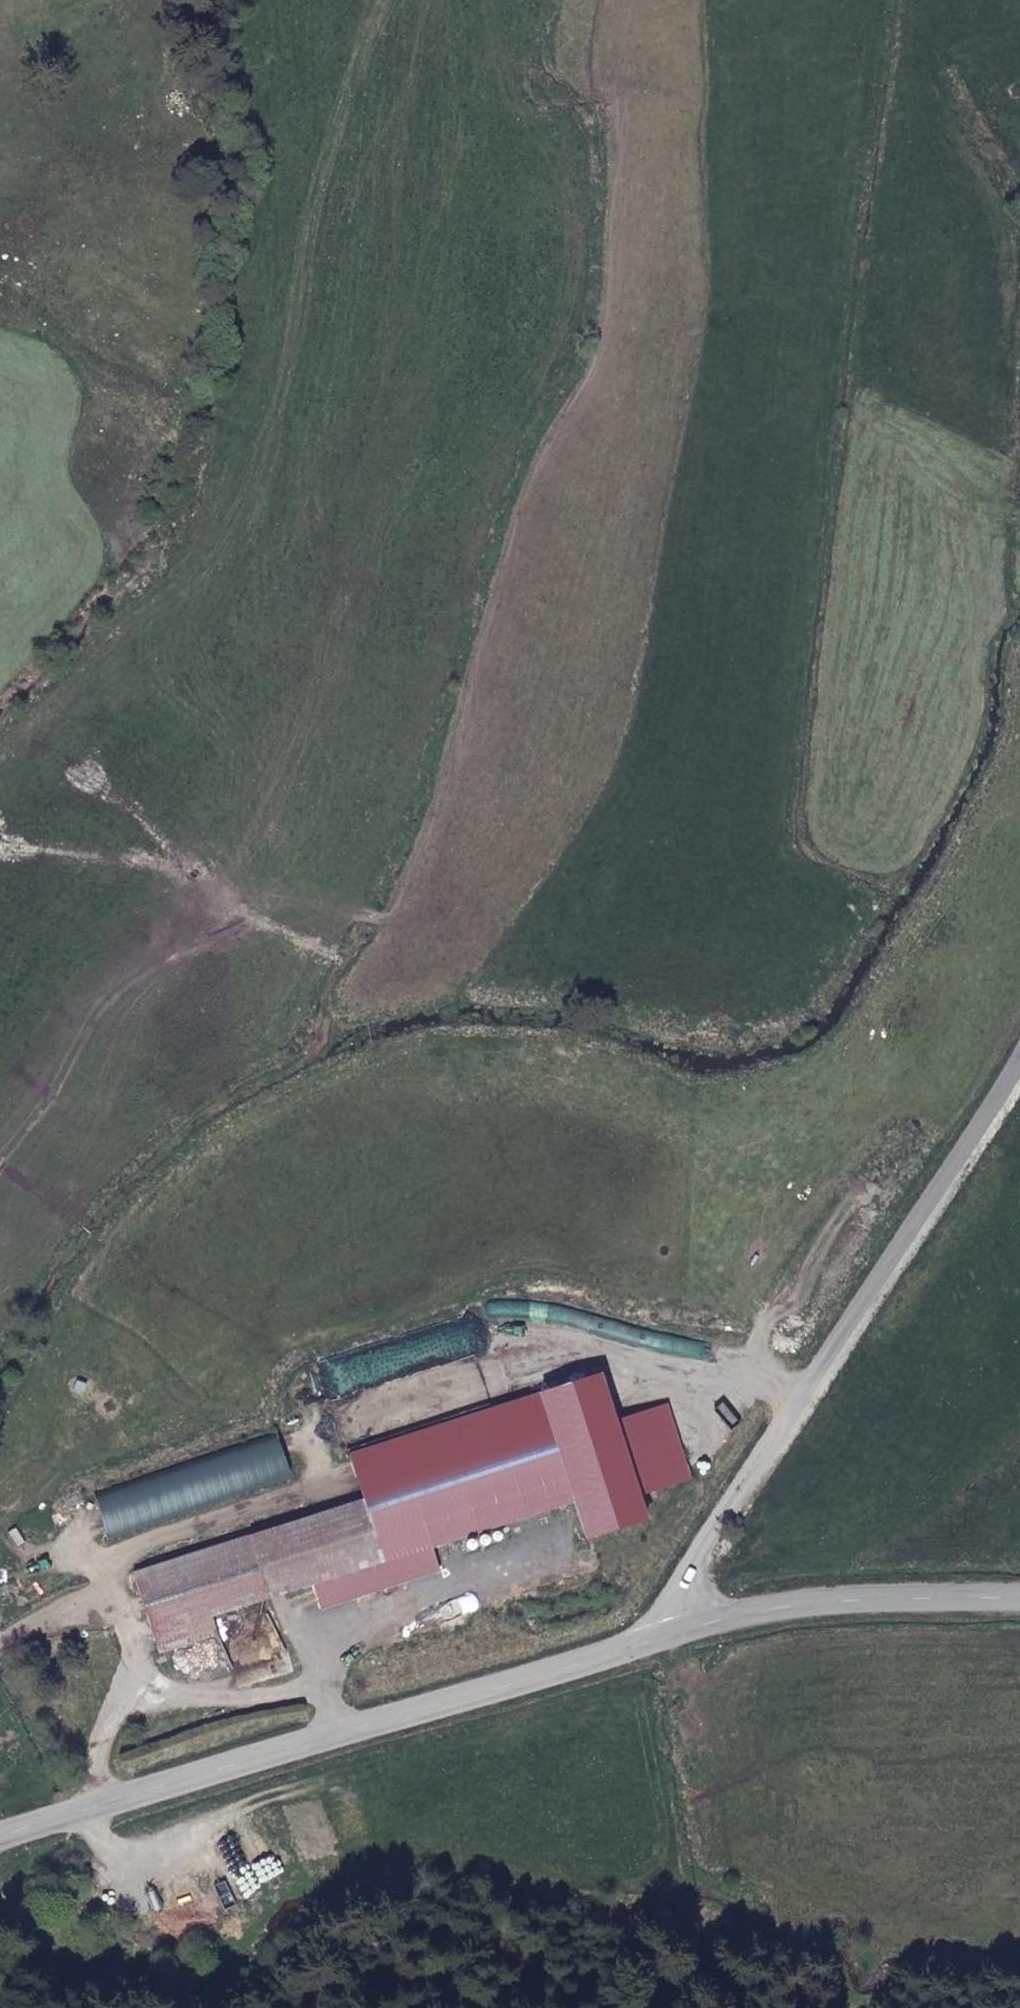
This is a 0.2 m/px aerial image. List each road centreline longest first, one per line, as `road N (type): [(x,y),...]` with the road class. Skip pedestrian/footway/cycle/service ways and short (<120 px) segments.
road 1 (unclassified): [(1019,1043),(953,1171),(642,1647)]
road 2 (tertiary): [(0,1836),(642,1647)]
road 3 (tertiary): [(642,1647),(755,1615),(850,1598),(1019,1600)]

